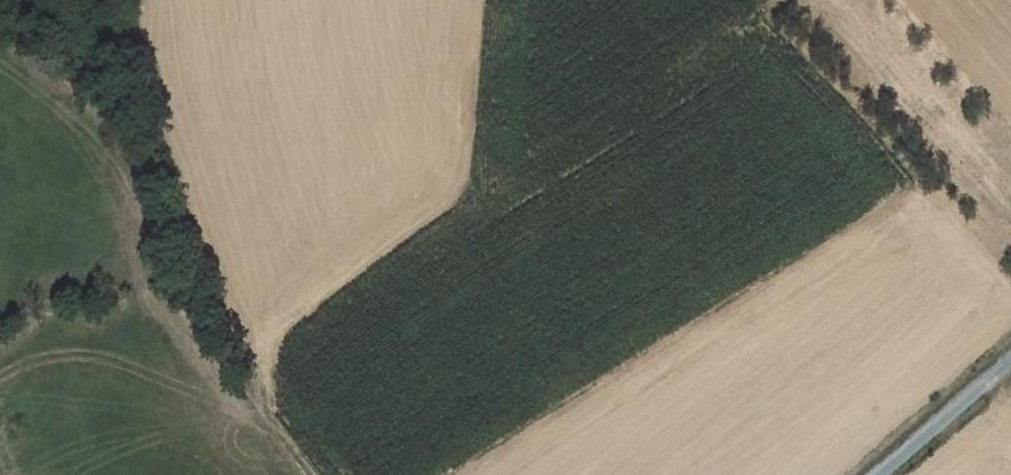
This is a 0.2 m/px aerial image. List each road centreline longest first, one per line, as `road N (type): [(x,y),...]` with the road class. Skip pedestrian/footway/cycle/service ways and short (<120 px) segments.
road 1 (track): [(0,46),(53,81),(160,180),(228,367)]
road 2 (unclassified): [(872,474),(1010,353)]
road 3 (track): [(305,474),(228,367)]

